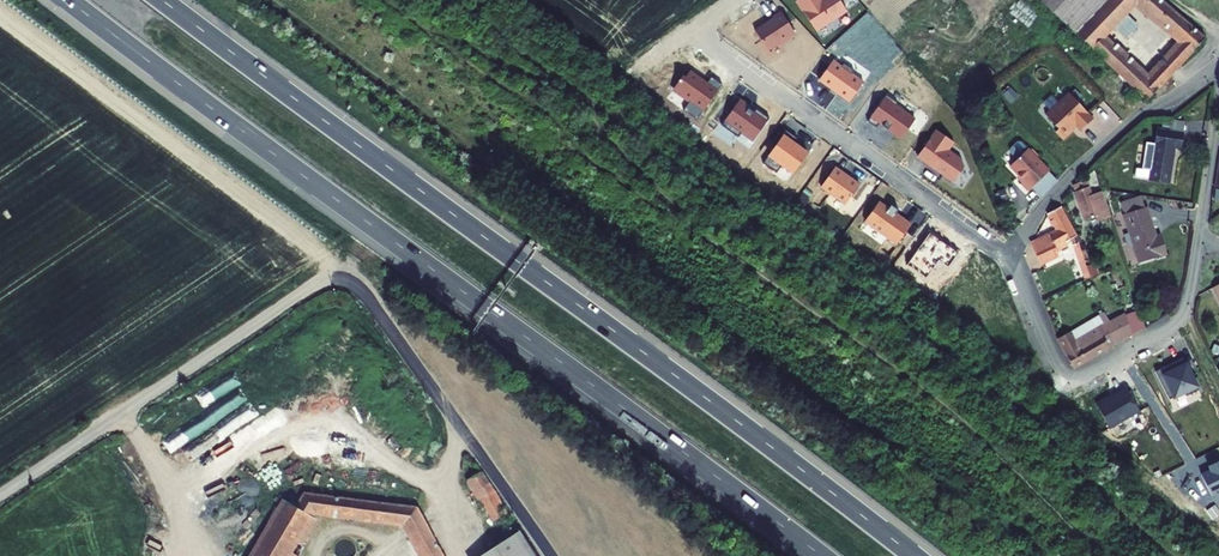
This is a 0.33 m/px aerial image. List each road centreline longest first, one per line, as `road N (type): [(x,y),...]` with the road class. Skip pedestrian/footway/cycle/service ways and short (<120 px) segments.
road 1 (motorway): [(68,0),(821,555)]
road 2 (motorway): [(914,555),(161,0)]
road 3 (track): [(385,0),(437,46),(557,121),(572,144),(946,404),(1106,555)]
road 4 (track): [(1069,381),(1051,409),(1051,436),(593,104),(622,158),(690,226)]
road 5 (residential): [(0,496),(338,278),(368,295),(549,555)]
road 6 (residential): [(1013,260),(697,31)]
road 7 (residential): [(1013,260),(1020,233),(1081,164),(1218,69)]
road 8 (track): [(267,0),(478,150)]
road 9 (track): [(629,78),(593,104),(451,0)]
road 10 (residential): [(1122,352),(1069,381),(1013,260)]
road 11 (track): [(1051,436),(1169,555)]
road 12 (track): [(557,78),(414,24)]
road 13 (residential): [(1199,243),(1183,312),(1122,352)]
road 14 (residential): [(1193,467),(1122,352)]
road 15 (residential): [(1218,110),(1199,243)]

